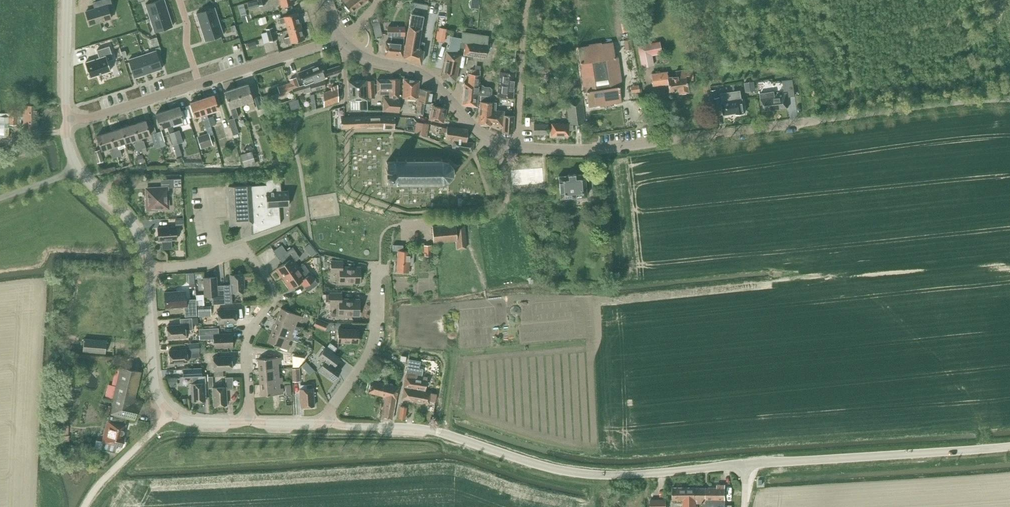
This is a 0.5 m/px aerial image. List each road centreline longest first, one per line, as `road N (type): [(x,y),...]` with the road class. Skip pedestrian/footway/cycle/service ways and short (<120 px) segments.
road 1 (tertiary): [(329,423),(435,431),(600,476),(1009,447)]
road 2 (unclassified): [(518,147),(597,150),(1009,99)]
road 3 (residential): [(249,421),(248,349),(273,303),(272,287),(241,250),(149,269)]
road 4 (residential): [(344,43),(347,114),(471,123)]
road 5 (tertiary): [(149,269),(136,228),(74,161),(65,132),(71,119)]
road 6 (residential): [(405,223),(495,211),(506,192),(498,141)]
road 7 (residential): [(329,423),(372,343),(376,270)]
road 8 (unclassified): [(471,123),(424,75),(369,59),(344,43)]
road 9 (tertiary): [(170,413),(153,378),(149,269)]
road 10 (residential): [(518,147),(529,0)]
road 11 (residential): [(199,83),(336,35)]
road 12 (residential): [(71,119),(199,83)]
road 13 (unclassified): [(84,506),(170,413)]

